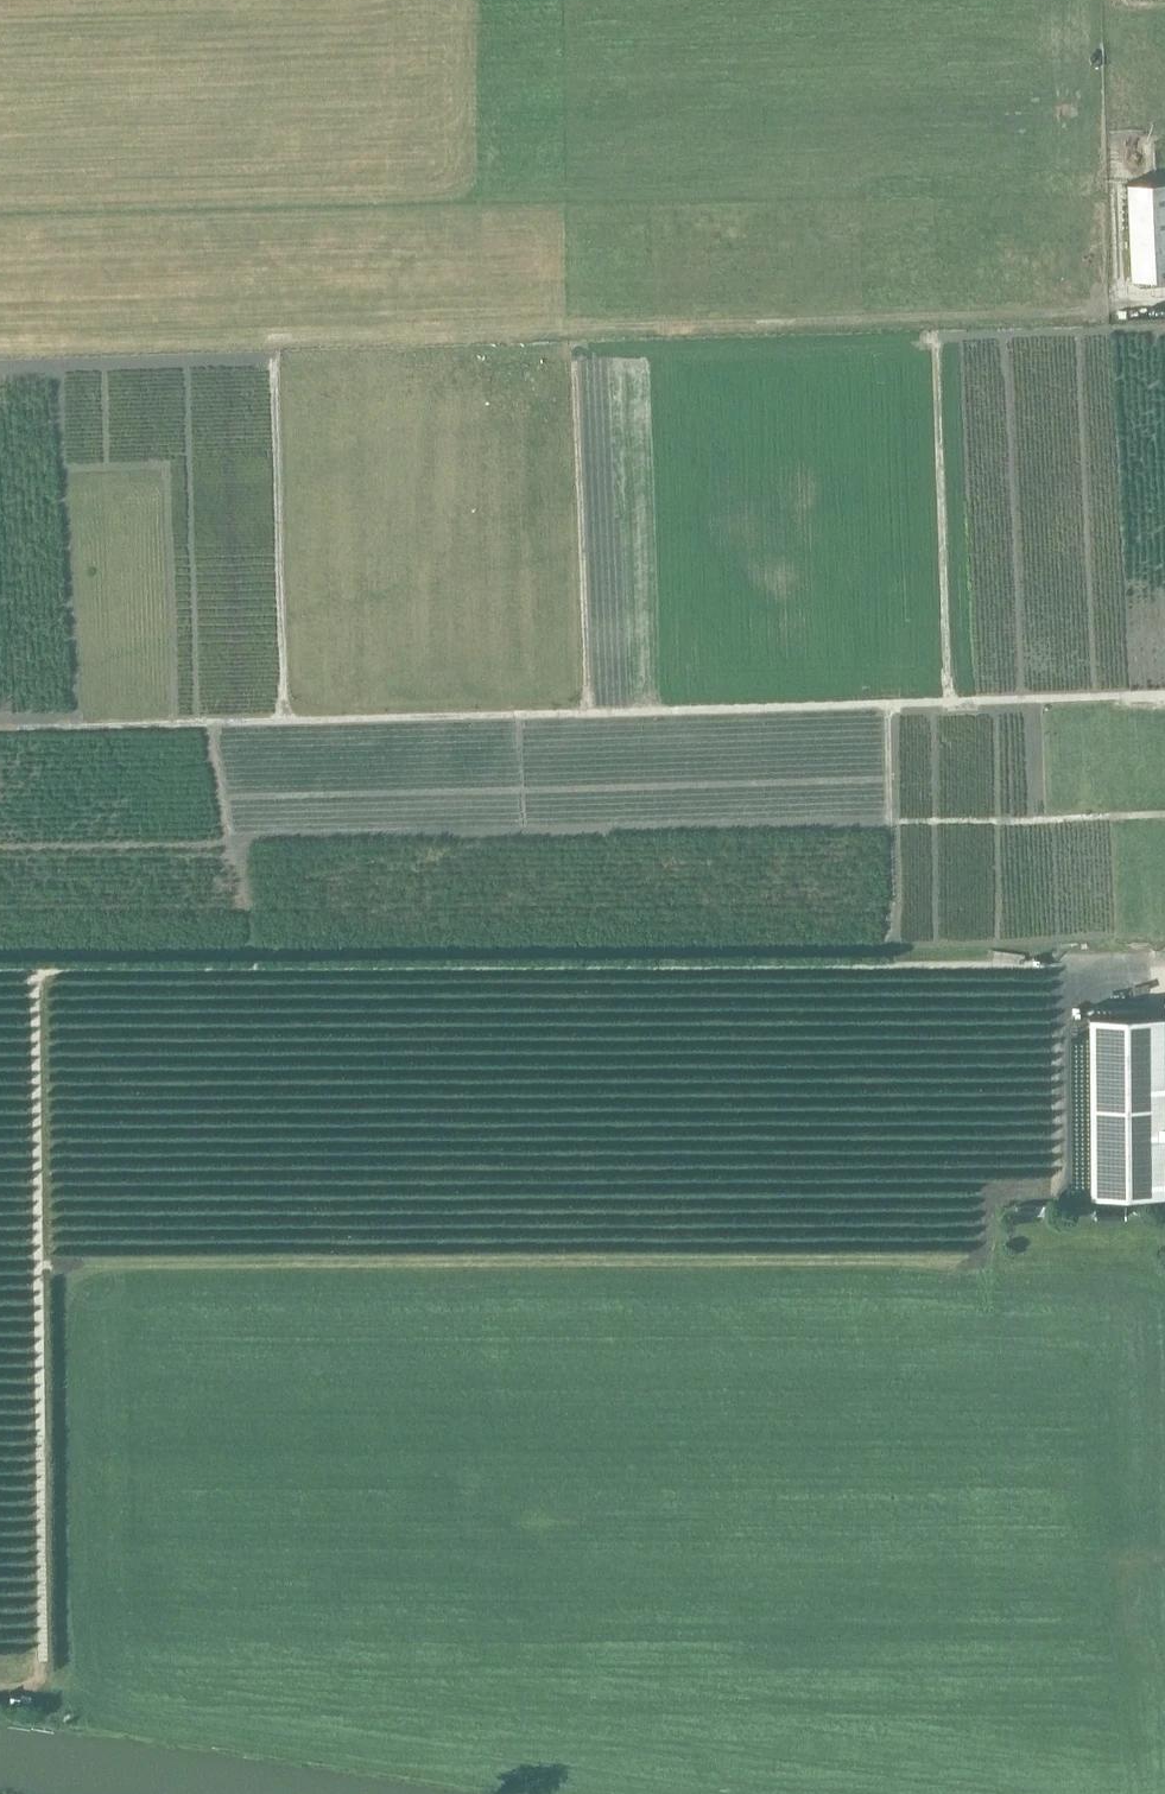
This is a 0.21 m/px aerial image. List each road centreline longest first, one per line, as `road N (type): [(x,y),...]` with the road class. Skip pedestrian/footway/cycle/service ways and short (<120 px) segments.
road 1 (track): [(1059,964),(0,968)]
road 2 (track): [(40,1658),(36,967)]

